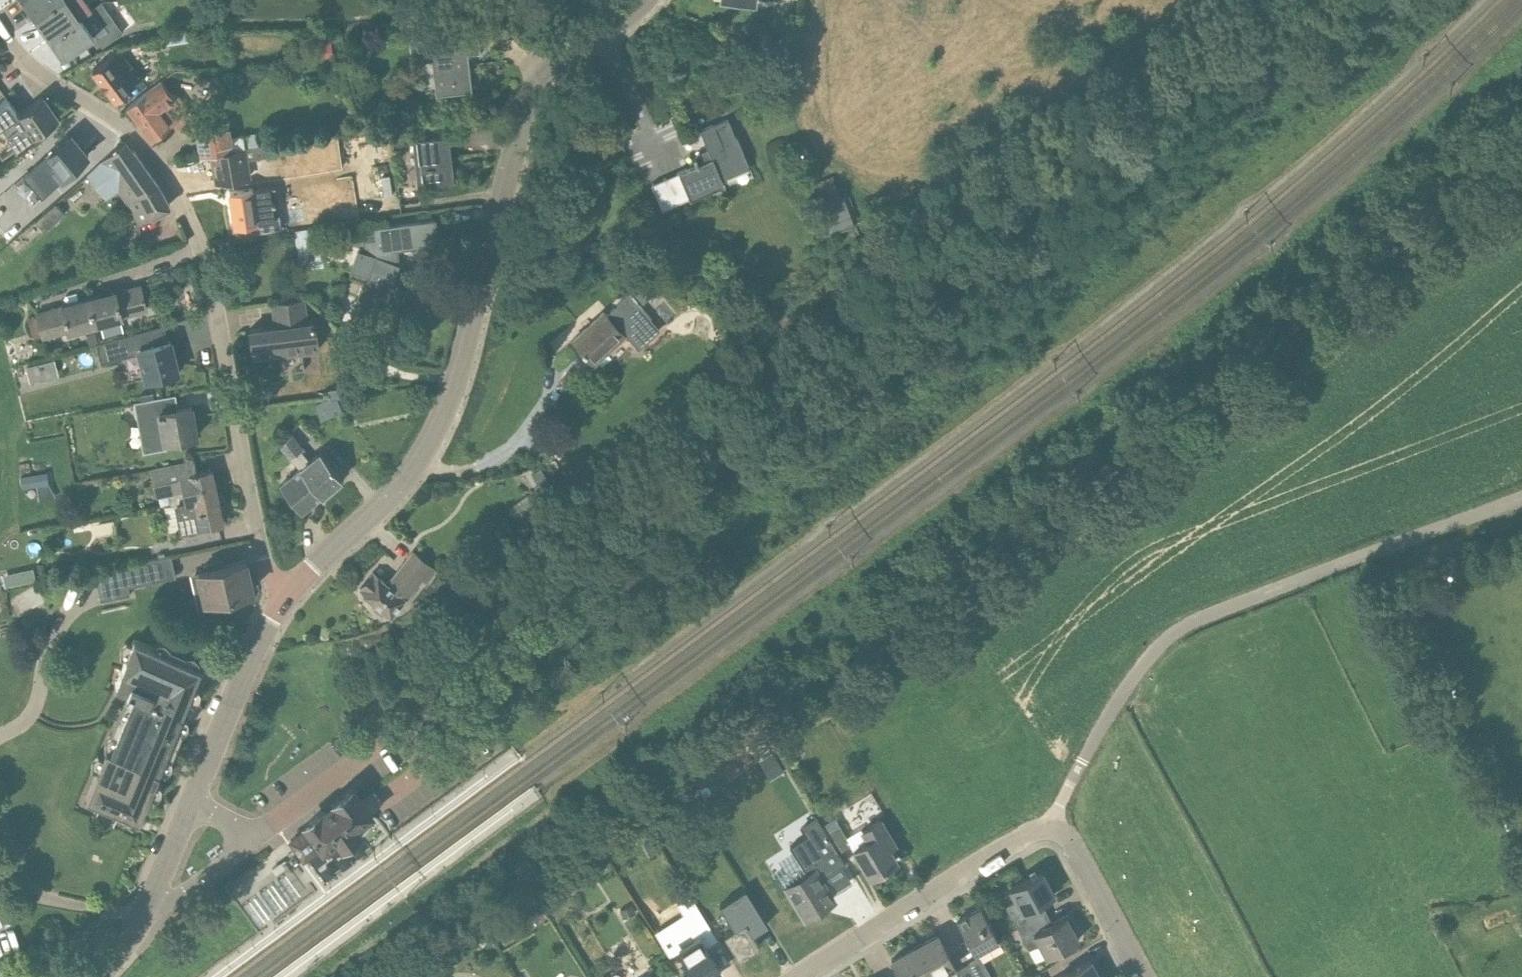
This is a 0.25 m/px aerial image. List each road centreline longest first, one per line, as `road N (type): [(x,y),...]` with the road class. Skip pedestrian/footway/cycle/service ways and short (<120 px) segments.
road 1 (tertiary): [(283,597),(401,486),(431,445),(480,301),(536,79),(561,54),(649,0)]
road 2 (residential): [(0,27),(34,69),(133,136),(180,199),(209,272),(253,511),(283,597)]
road 3 (unclassified): [(1084,761),(1142,666),(1186,626),(1521,498)]
road 4 (tertiary): [(99,976),(136,936),(283,597)]
road 5 (residential): [(799,976),(1034,831),(1053,829)]
road 6 (residential): [(1146,976),(1066,837),(1053,829)]

